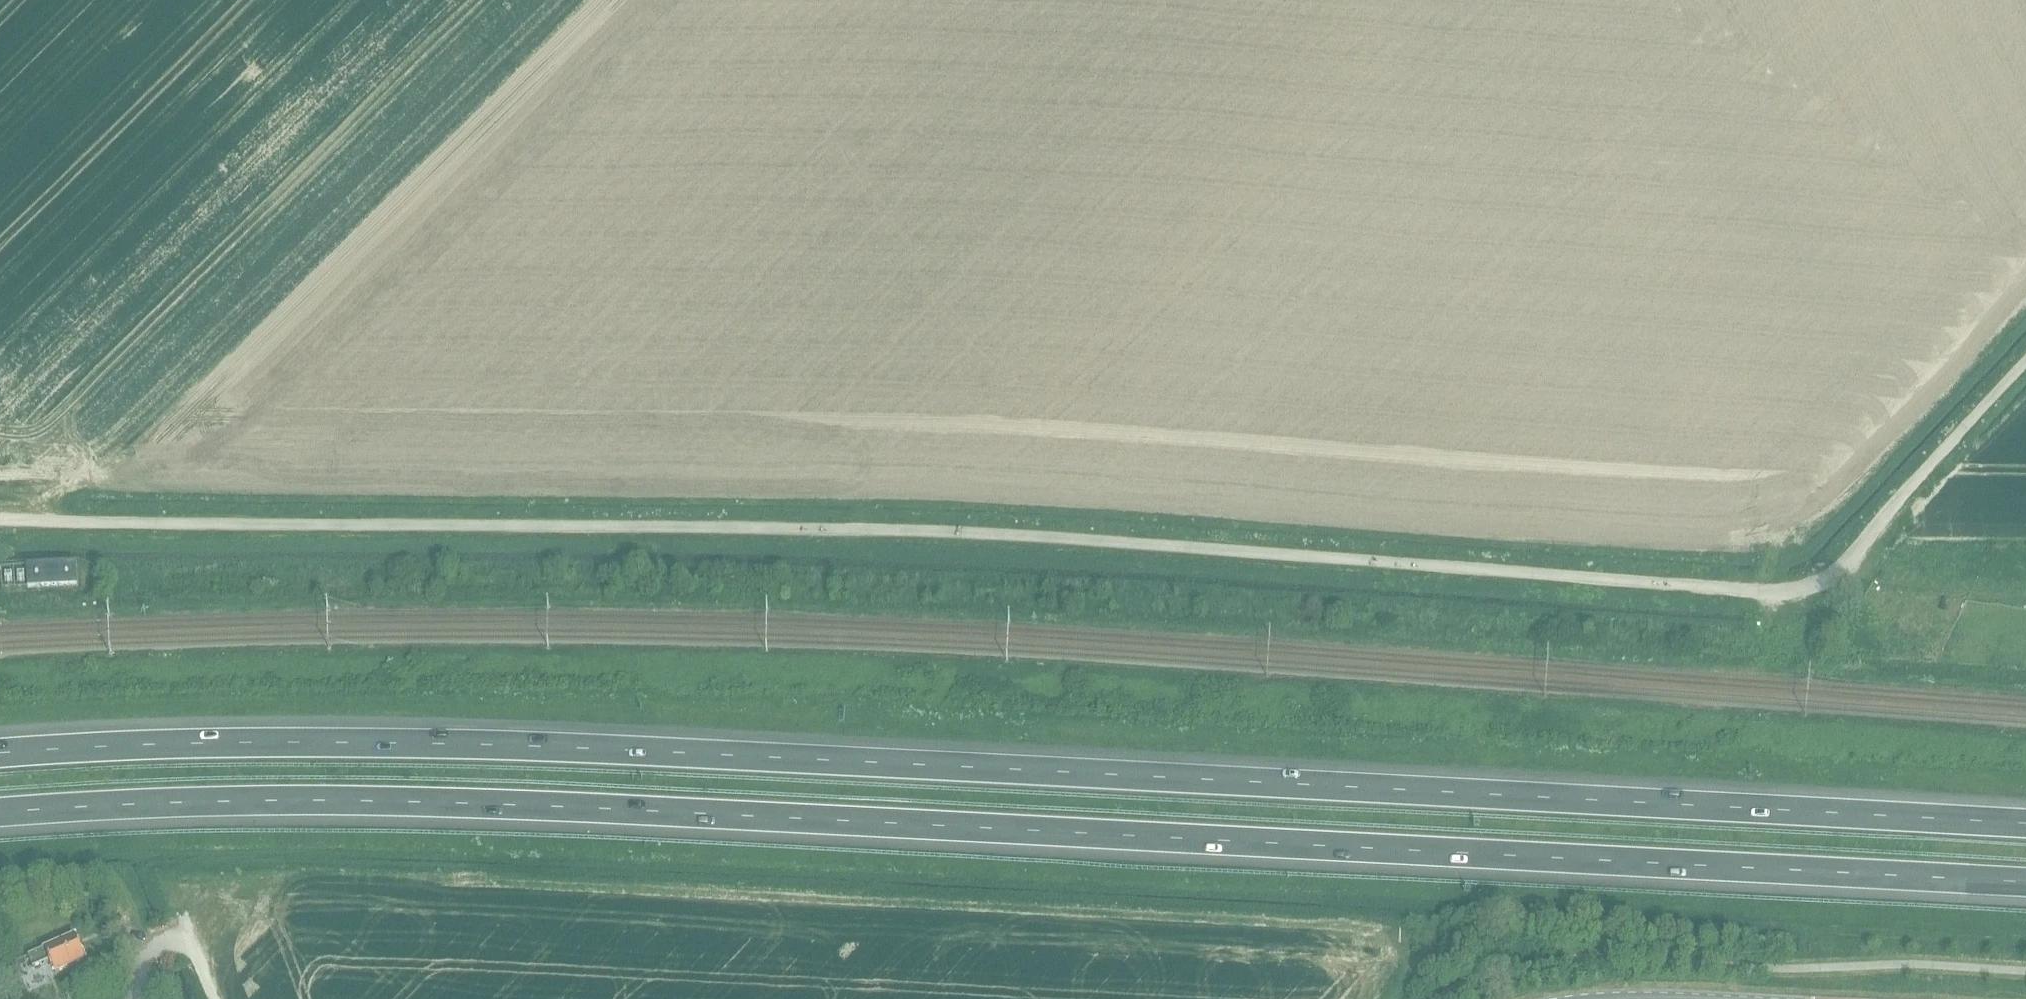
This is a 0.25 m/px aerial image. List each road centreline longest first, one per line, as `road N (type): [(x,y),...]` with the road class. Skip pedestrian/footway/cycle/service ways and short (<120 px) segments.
road 1 (unclassified): [(0,518),(987,532),(1774,592),(1813,586),(1832,572),(2025,363)]
road 2 (motorway): [(2025,822),(409,744),(84,744),(0,752)]
road 3 (motorway): [(0,811),(401,801),(2025,882)]

